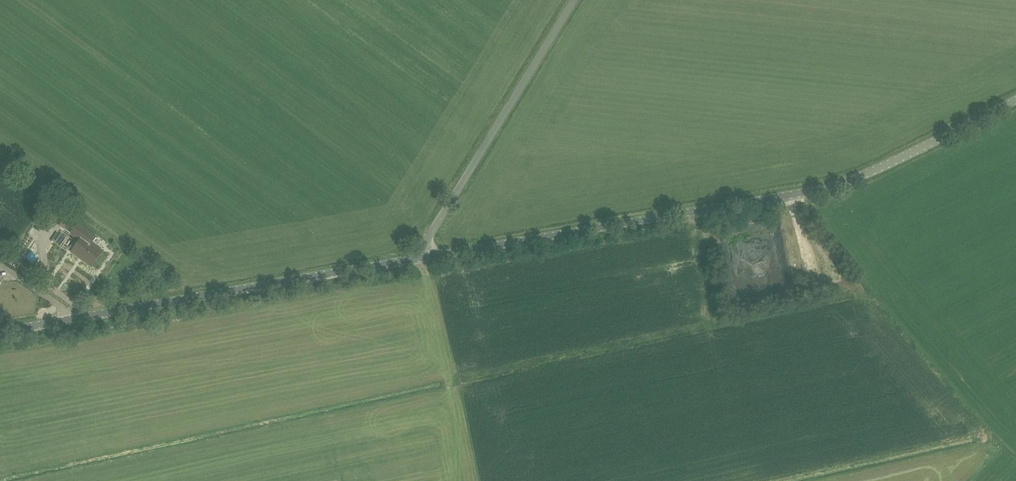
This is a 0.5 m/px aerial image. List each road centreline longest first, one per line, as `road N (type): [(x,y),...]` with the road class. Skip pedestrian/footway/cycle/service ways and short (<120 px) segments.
road 1 (unclassified): [(421,259),(822,190),(1015,100)]
road 2 (unclassified): [(0,331),(421,259)]
road 3 (unclassified): [(421,259),(576,0)]

